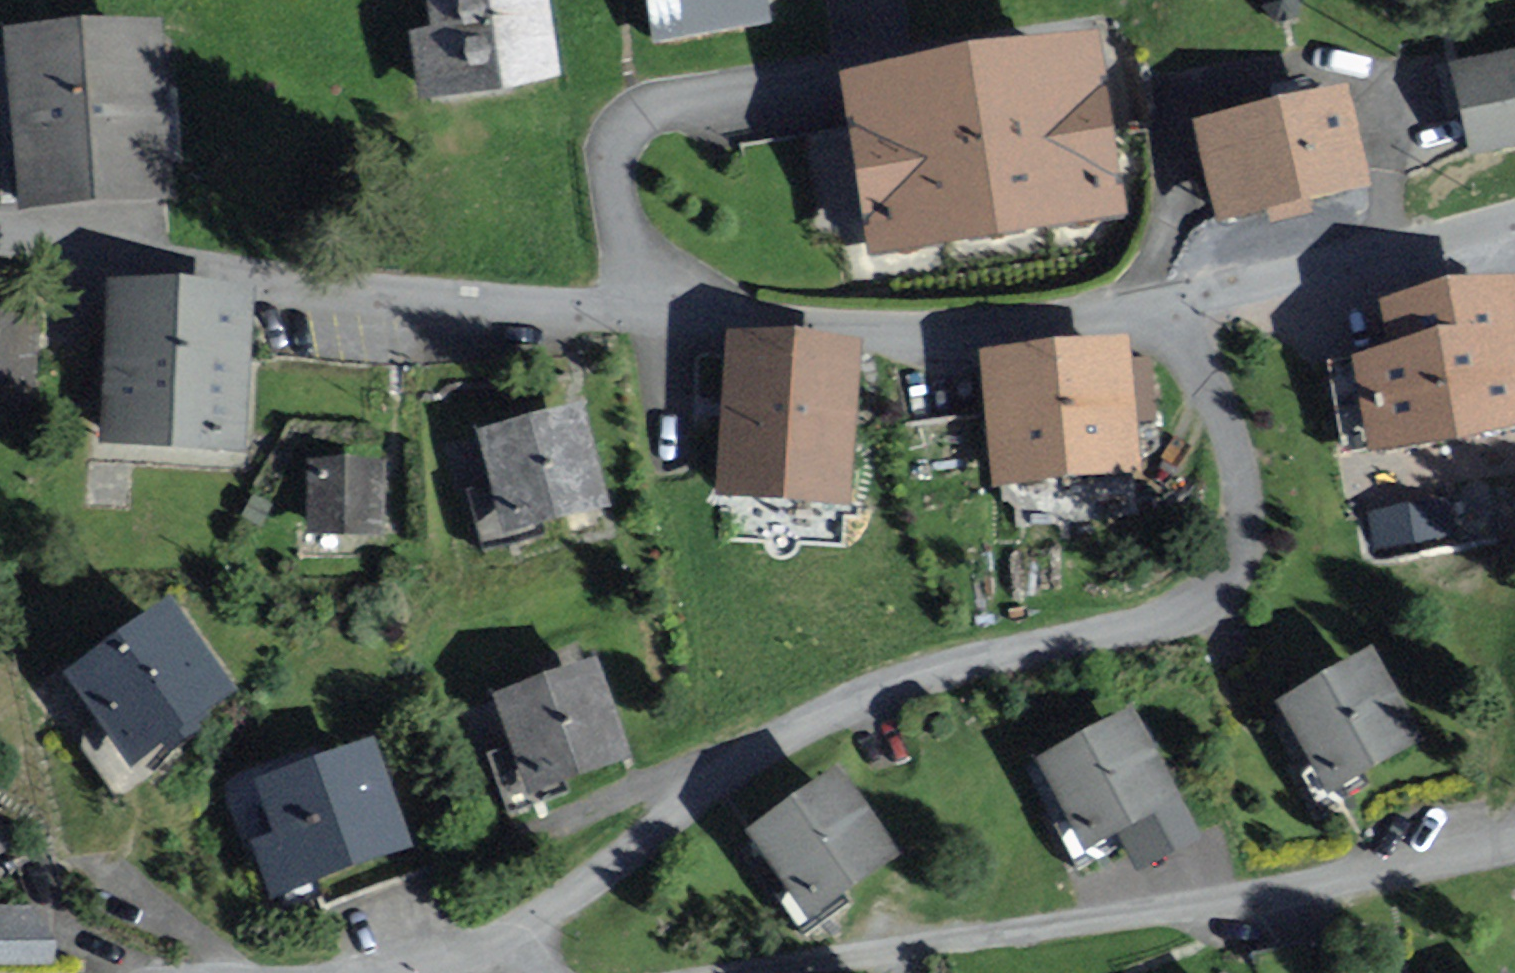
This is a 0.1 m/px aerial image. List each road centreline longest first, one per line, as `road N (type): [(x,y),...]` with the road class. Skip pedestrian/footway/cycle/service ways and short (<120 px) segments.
road 1 (residential): [(1151,302),(925,333),(643,320),(0,242)]
road 2 (residential): [(1151,302),(1216,399),(1239,490),(1240,542),(1208,592),(1139,629),(998,657),(871,695),(757,755),(486,967)]
road 3 (residential): [(759,972),(1514,852)]
road 4 (residential): [(1514,218),(1384,255),(1151,302)]

